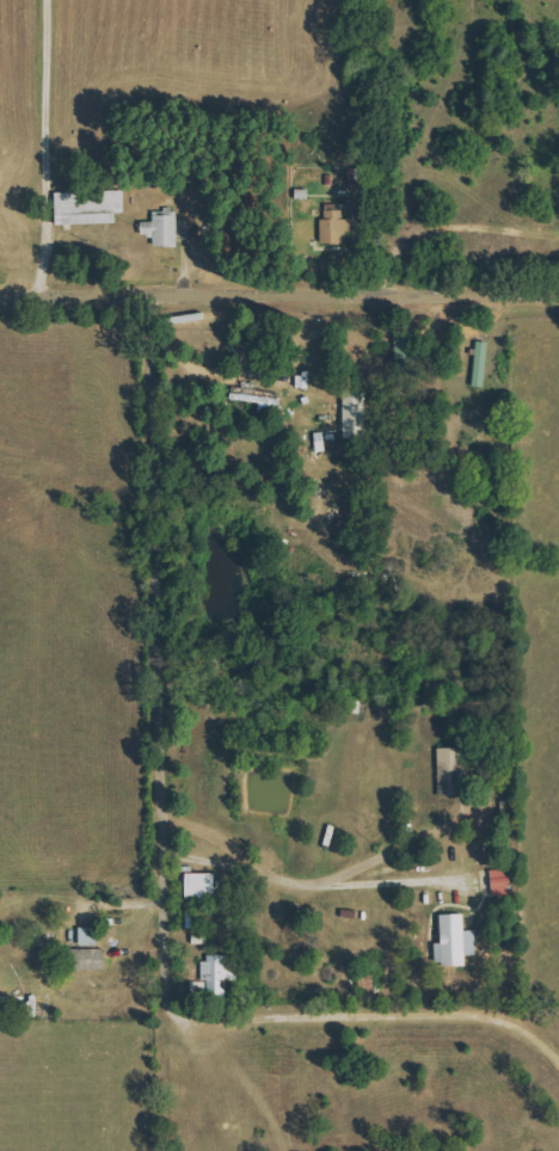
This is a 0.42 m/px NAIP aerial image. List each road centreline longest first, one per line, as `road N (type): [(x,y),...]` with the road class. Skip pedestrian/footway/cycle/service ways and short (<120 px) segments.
road 1 (residential): [(170,1005),(148,293)]
road 2 (residential): [(558,295),(0,294)]

